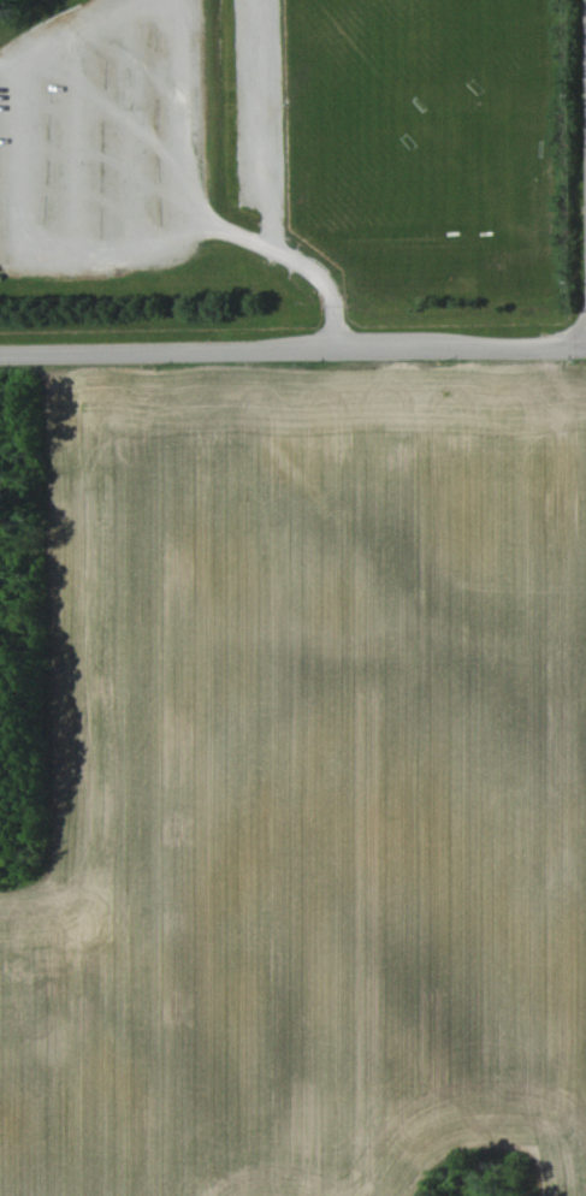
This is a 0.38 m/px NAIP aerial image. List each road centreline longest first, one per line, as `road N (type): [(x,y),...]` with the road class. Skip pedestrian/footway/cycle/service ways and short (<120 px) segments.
road 1 (tertiary): [(0,357),(585,349)]

